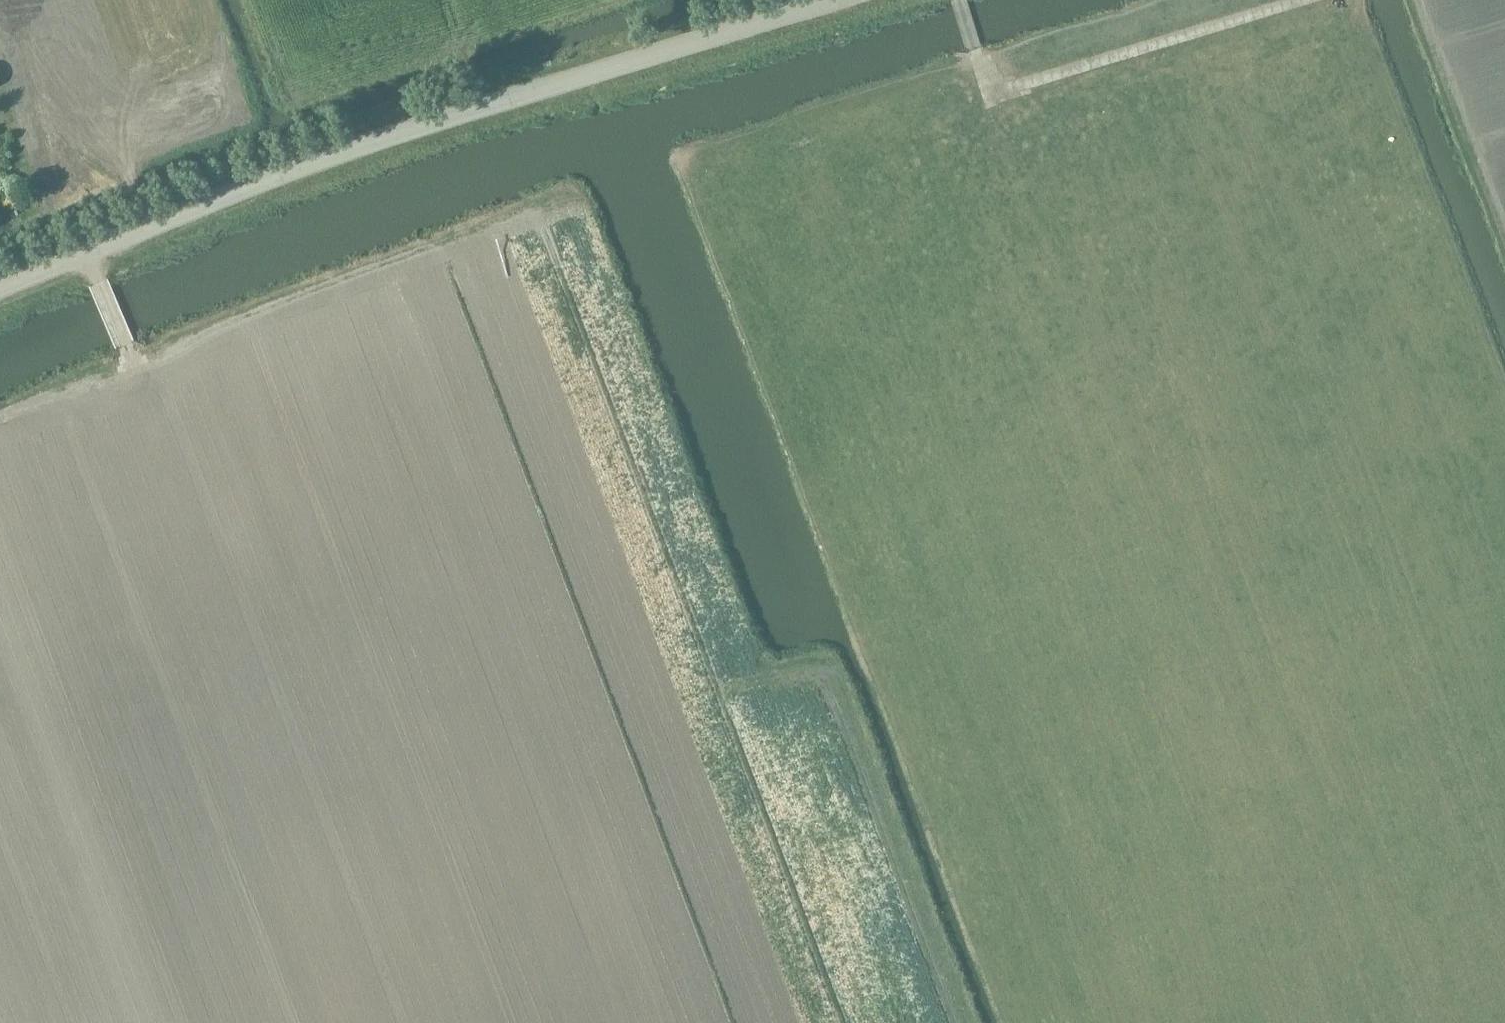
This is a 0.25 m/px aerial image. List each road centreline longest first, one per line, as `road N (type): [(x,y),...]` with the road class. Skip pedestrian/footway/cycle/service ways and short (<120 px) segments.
road 1 (unclassified): [(0,287),(417,127),(834,0)]

